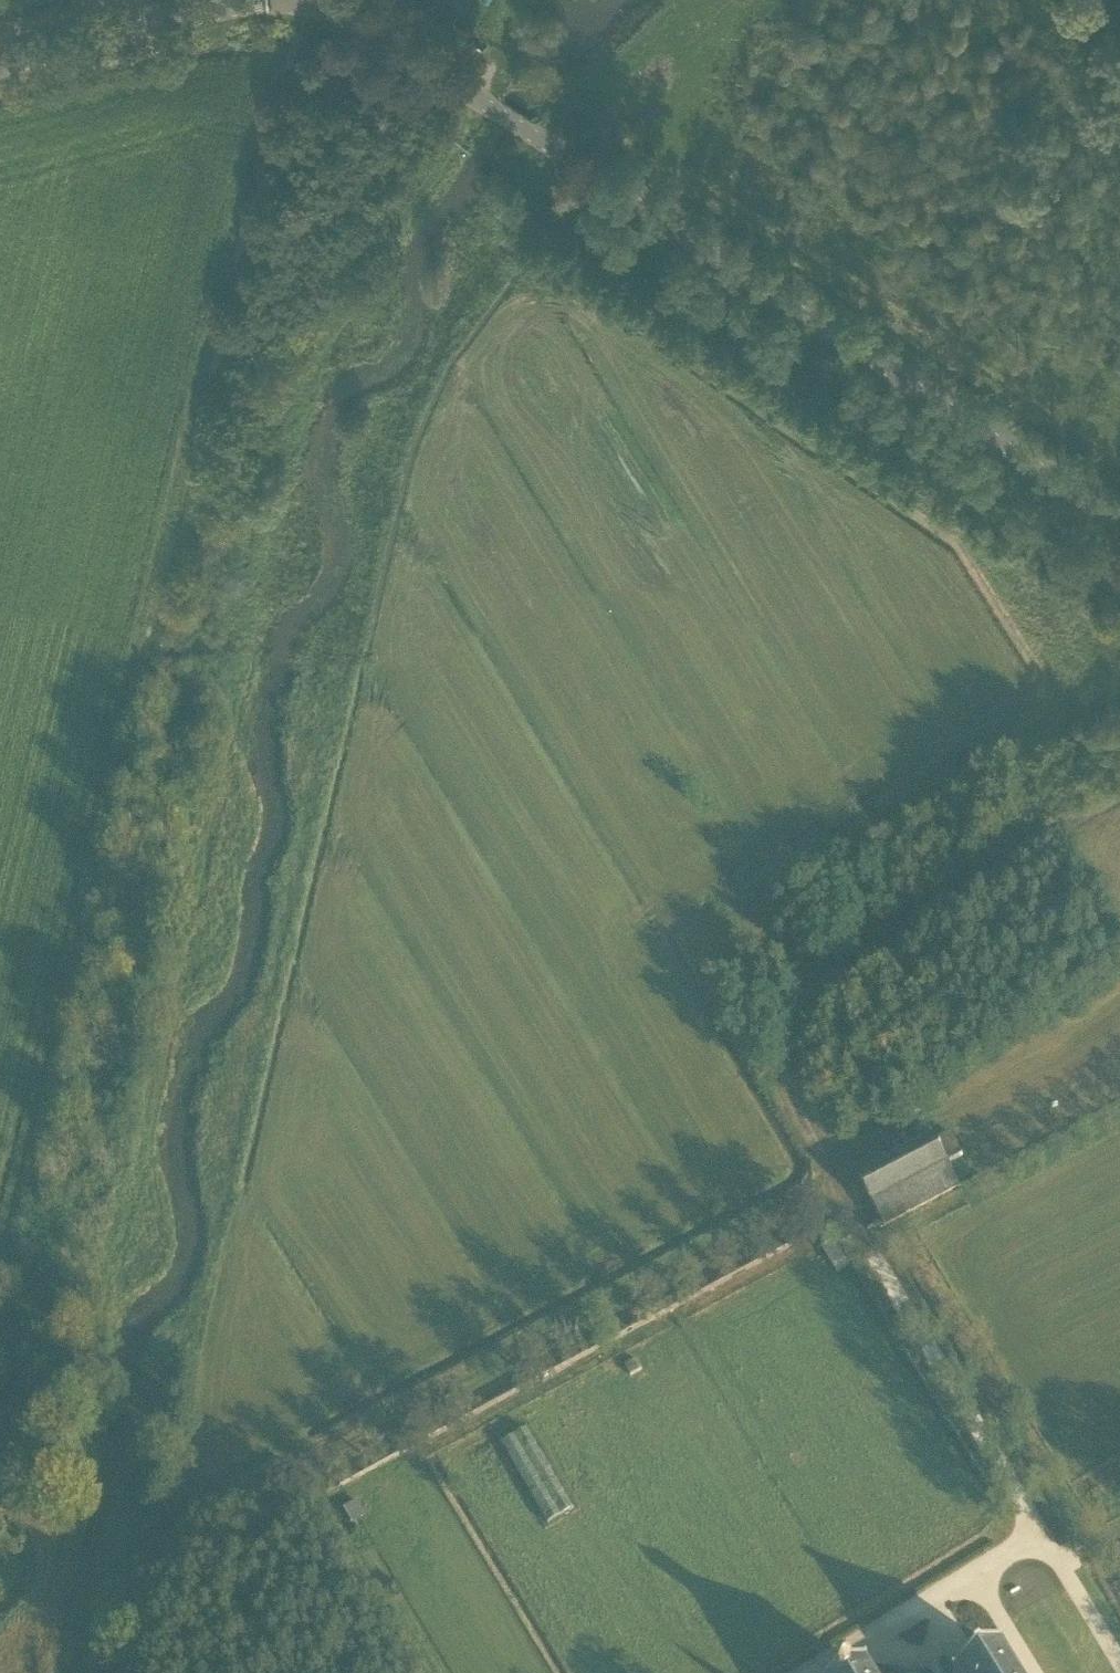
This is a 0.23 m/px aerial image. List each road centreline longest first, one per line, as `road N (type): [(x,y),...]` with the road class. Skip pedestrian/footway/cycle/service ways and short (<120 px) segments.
road 1 (unclassified): [(1119,527),(320,0)]
road 2 (track): [(840,1196),(783,1086),(784,1035),(810,1000),(1119,784)]
road 3 (unclassified): [(0,68),(268,0)]

